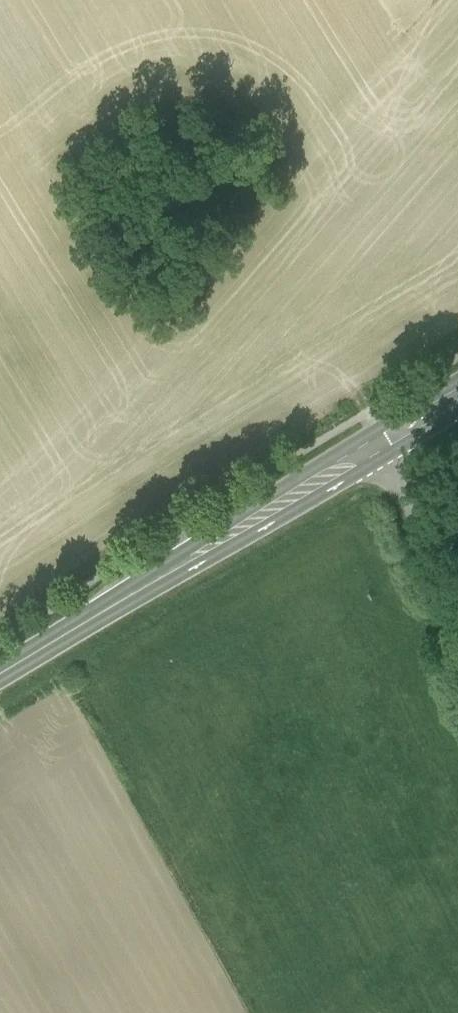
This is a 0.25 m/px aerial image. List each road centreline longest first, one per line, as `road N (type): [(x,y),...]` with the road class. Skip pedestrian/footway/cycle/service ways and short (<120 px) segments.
road 1 (secondary): [(378,445),(0,673)]
road 2 (unclassified): [(457,625),(378,445)]

